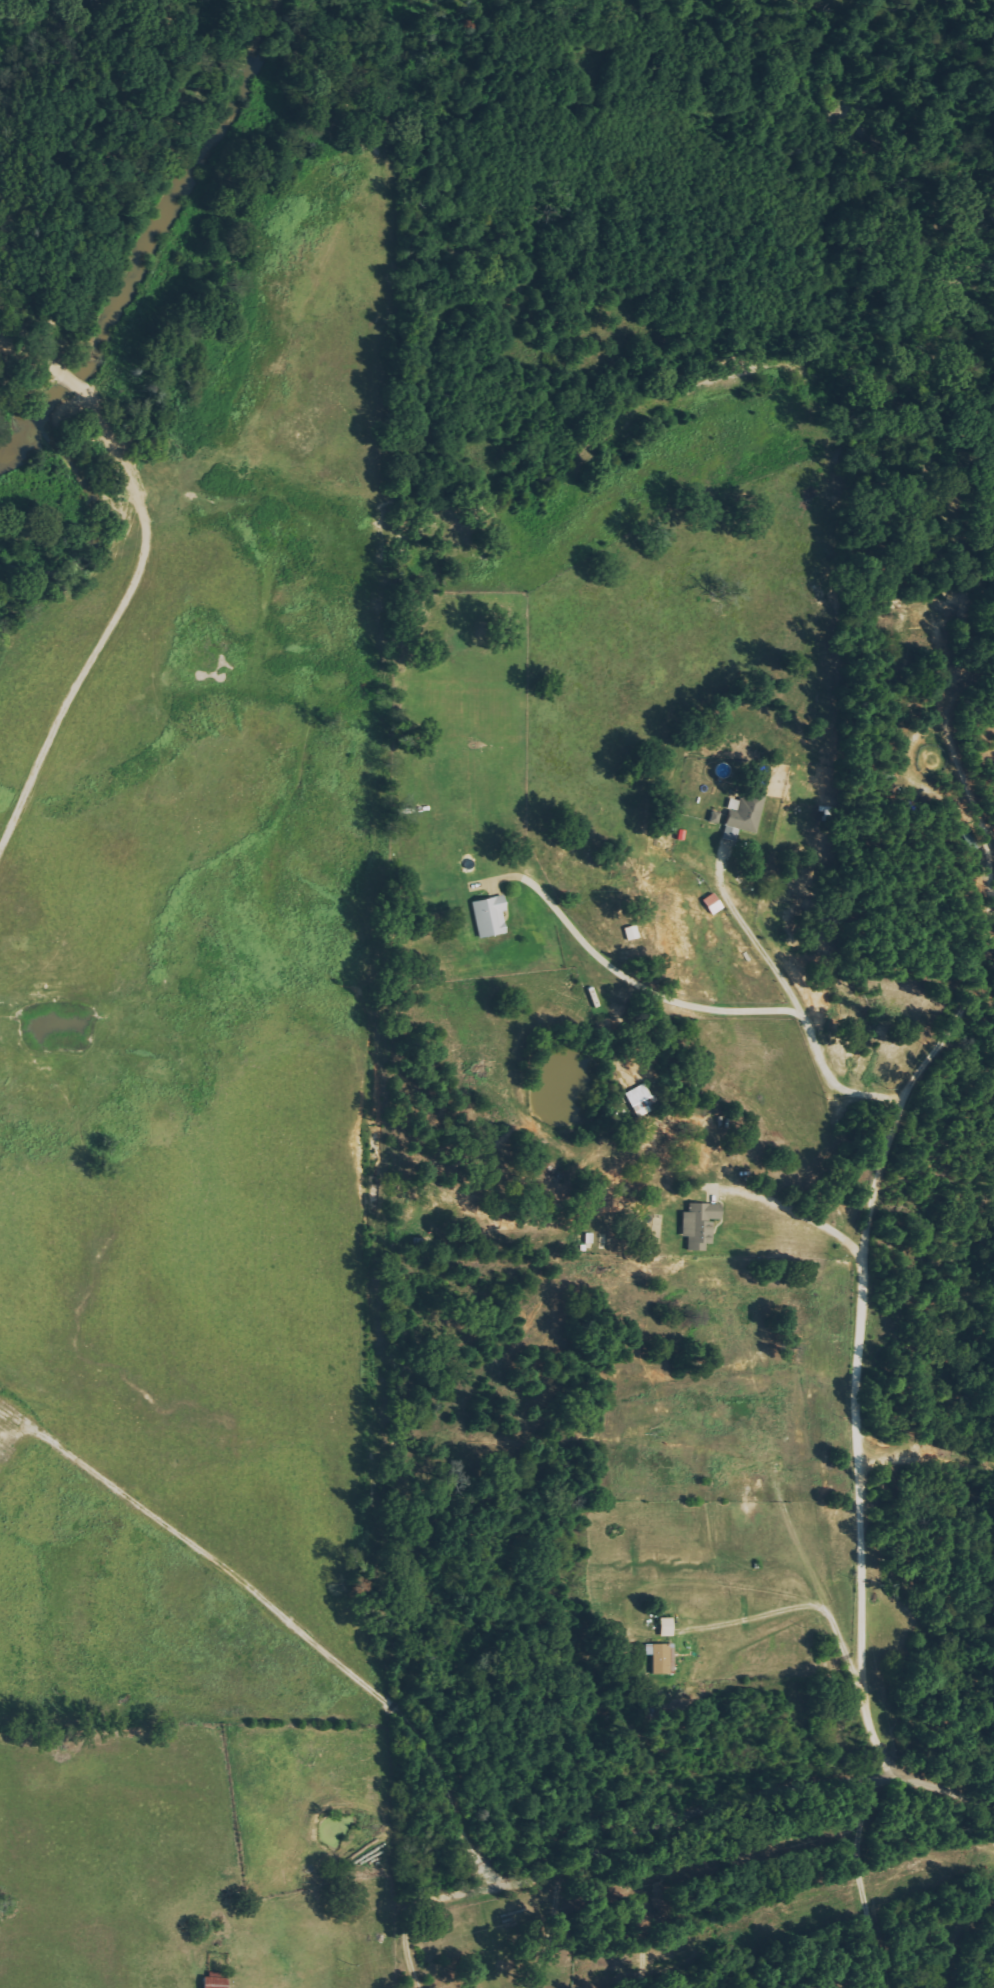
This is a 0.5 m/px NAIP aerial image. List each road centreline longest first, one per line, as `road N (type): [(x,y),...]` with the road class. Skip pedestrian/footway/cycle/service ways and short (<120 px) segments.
road 1 (residential): [(993,1817),(897,1770),(867,1770),(815,1778),(470,1893)]

